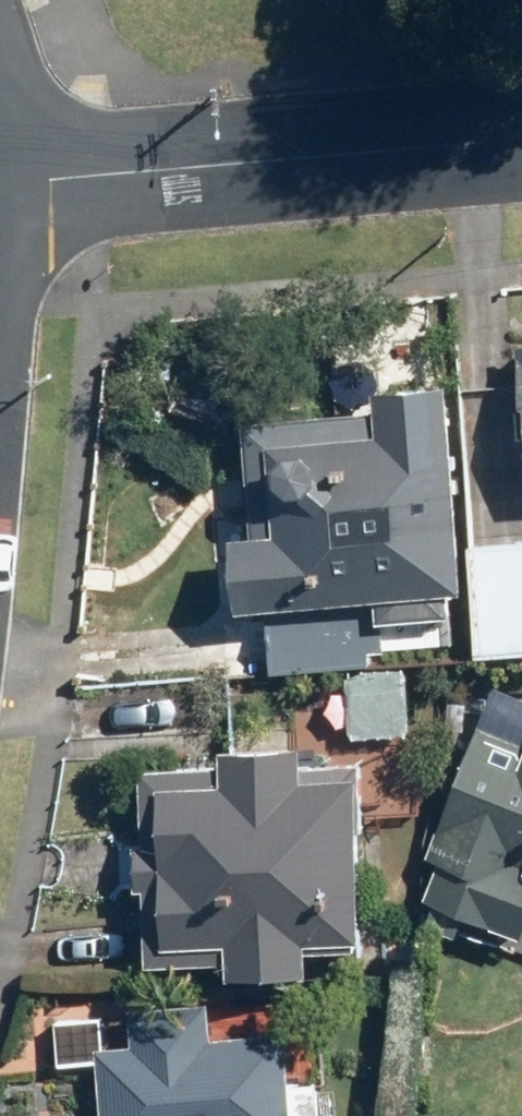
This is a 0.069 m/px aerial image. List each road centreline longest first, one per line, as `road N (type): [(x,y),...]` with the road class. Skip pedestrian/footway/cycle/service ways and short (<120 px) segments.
road 1 (residential): [(0,181),(521,136)]

